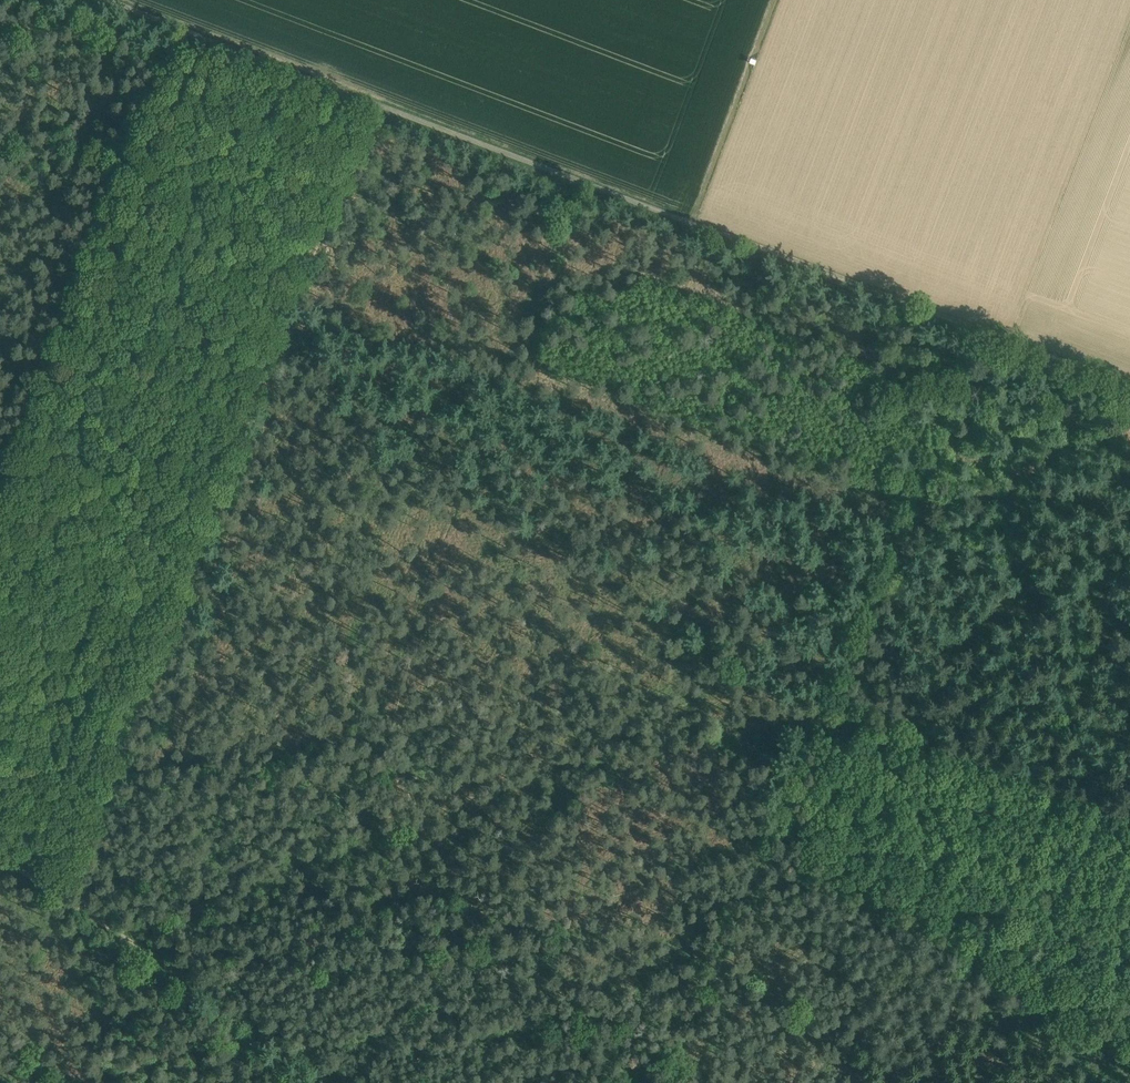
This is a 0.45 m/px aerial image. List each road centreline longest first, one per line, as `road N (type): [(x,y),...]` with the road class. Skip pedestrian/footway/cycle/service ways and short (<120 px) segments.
road 1 (track): [(0,865),(32,877),(326,1082)]

